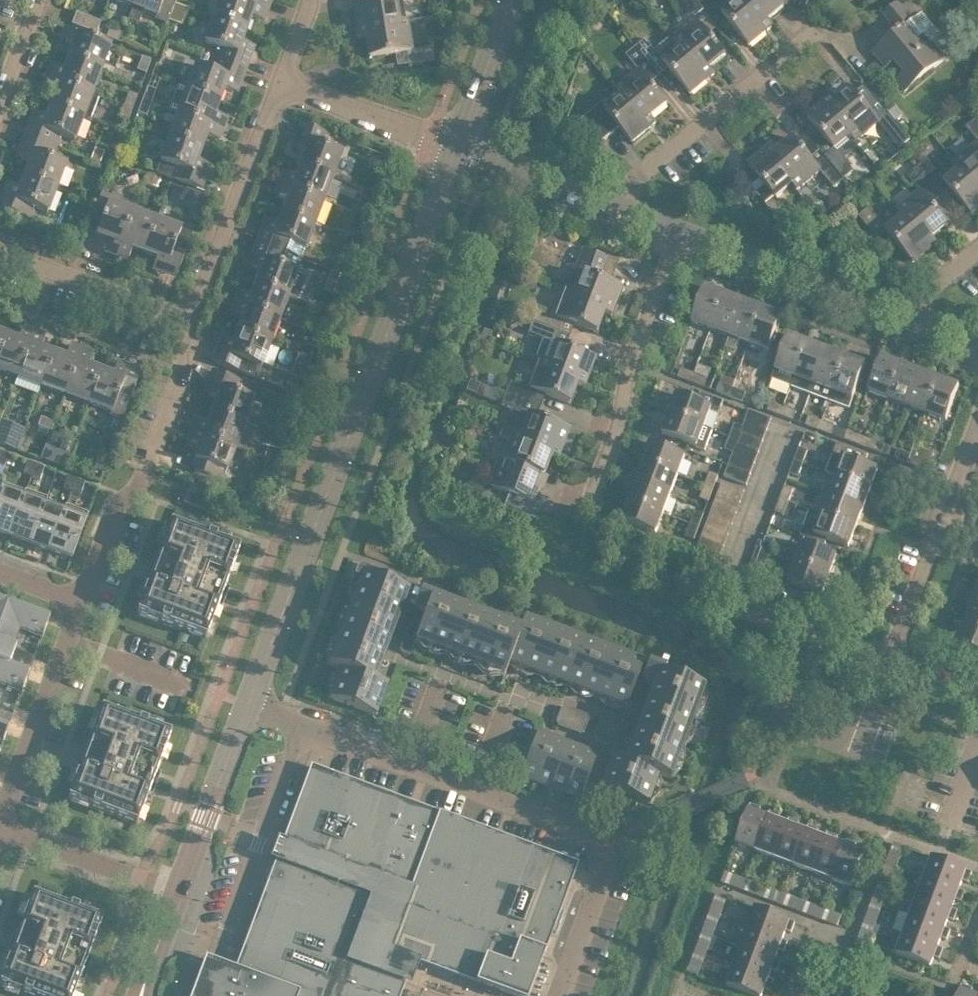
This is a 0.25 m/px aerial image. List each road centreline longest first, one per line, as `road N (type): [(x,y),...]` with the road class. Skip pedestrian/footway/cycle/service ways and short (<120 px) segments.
road 1 (residential): [(889,662),(611,552),(588,519),(624,357),(667,236)]
road 2 (tertiary): [(246,705),(452,149)]
road 3 (residential): [(558,995),(604,864),(588,833),(246,705)]
road 4 (residential): [(751,776),(944,851),(977,733)]
road 5 (residential): [(82,600),(116,511),(136,494),(192,351),(181,312)]
road 6 (residential): [(605,206),(802,35)]
road 7 (residential): [(181,312),(196,300),(282,81)]
road 8 (residential): [(889,662),(977,428)]
road 9 (residential): [(902,319),(667,236)]
road 10 (residential): [(0,818),(82,600)]
road 11 (tertiary): [(175,893),(246,705)]
road 12 (residential): [(181,312),(166,314),(0,254)]
road 13 (residential): [(175,893),(0,830)]
road 14 (residential): [(452,149),(282,81)]
road 15 (residential): [(605,206),(452,149)]
road 16 (tertiary): [(452,149),(508,0)]

